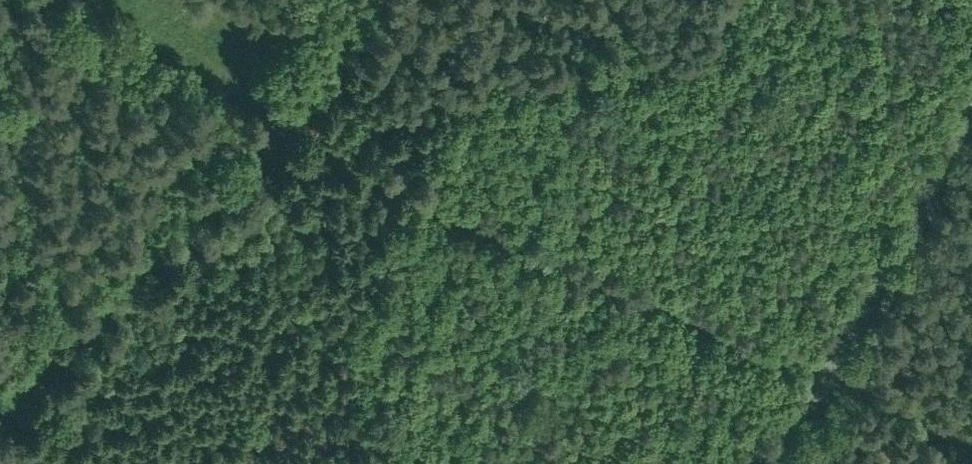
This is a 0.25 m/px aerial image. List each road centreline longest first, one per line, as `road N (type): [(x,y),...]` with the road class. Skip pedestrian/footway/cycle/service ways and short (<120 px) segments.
road 1 (track): [(971,78),(762,463)]

